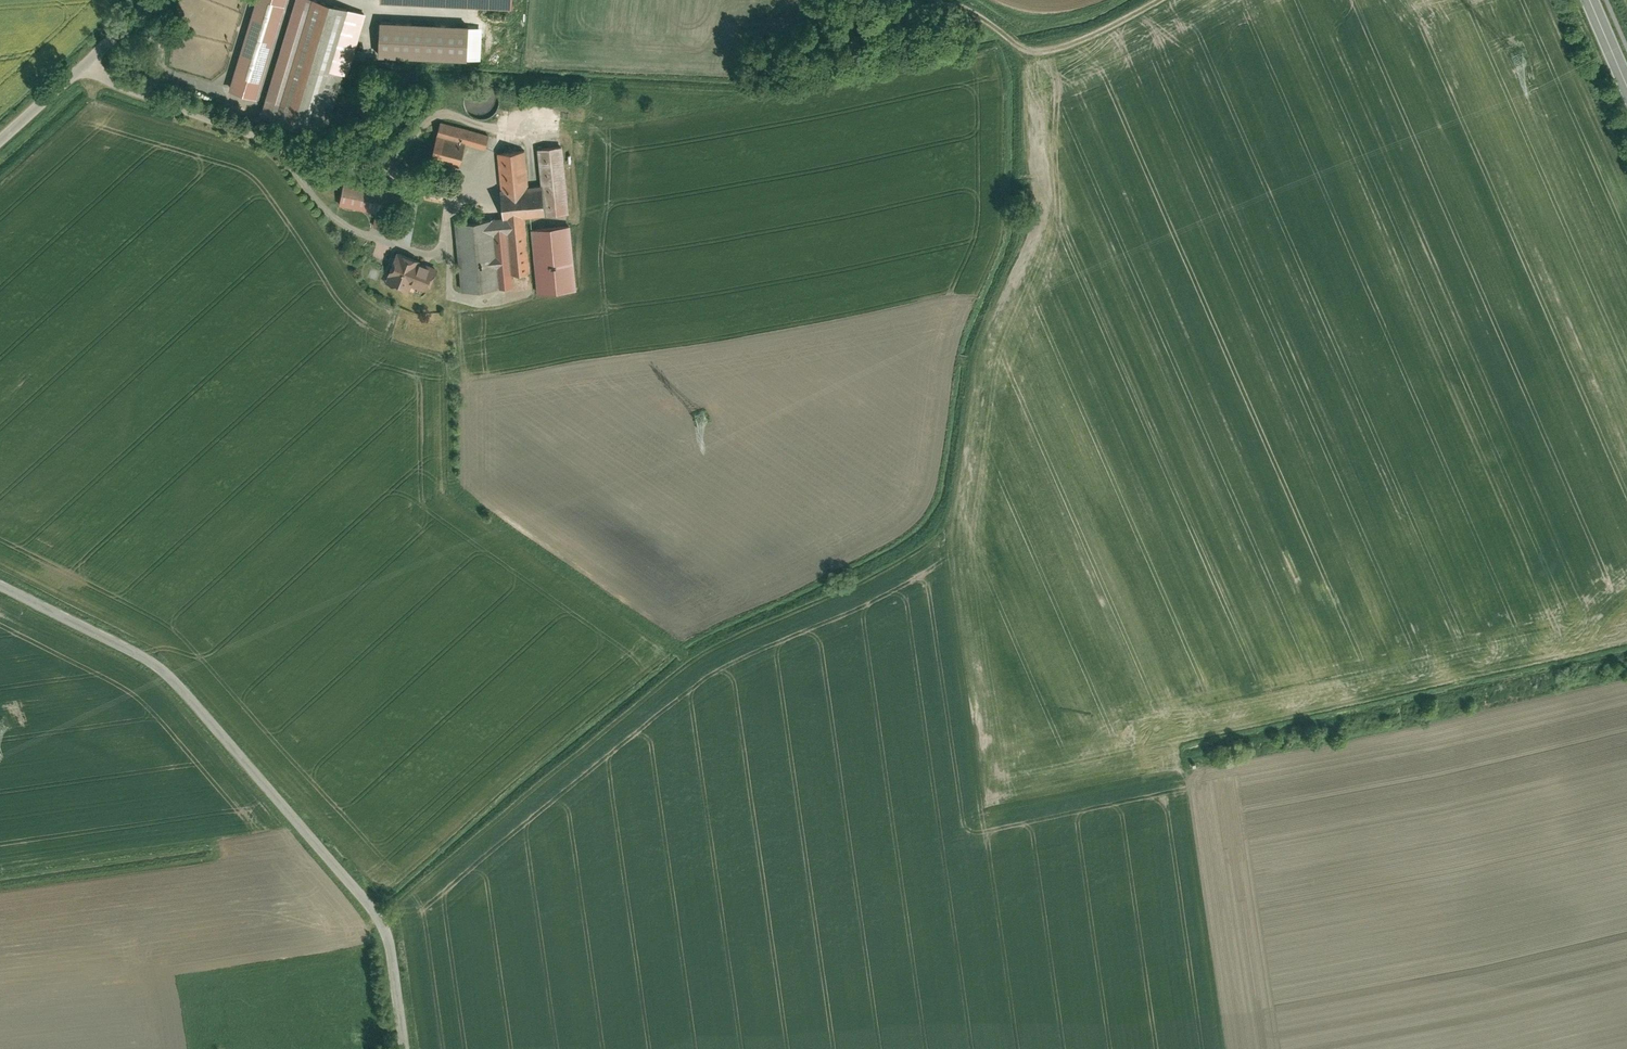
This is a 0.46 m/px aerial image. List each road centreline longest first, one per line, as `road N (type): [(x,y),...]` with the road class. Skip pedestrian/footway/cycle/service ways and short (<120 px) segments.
road 1 (residential): [(402,1048),(380,915),(339,867),(165,672),(134,647),(0,582)]
road 2 (track): [(83,68),(282,151),(404,182)]
road 3 (residential): [(0,141),(156,0)]

